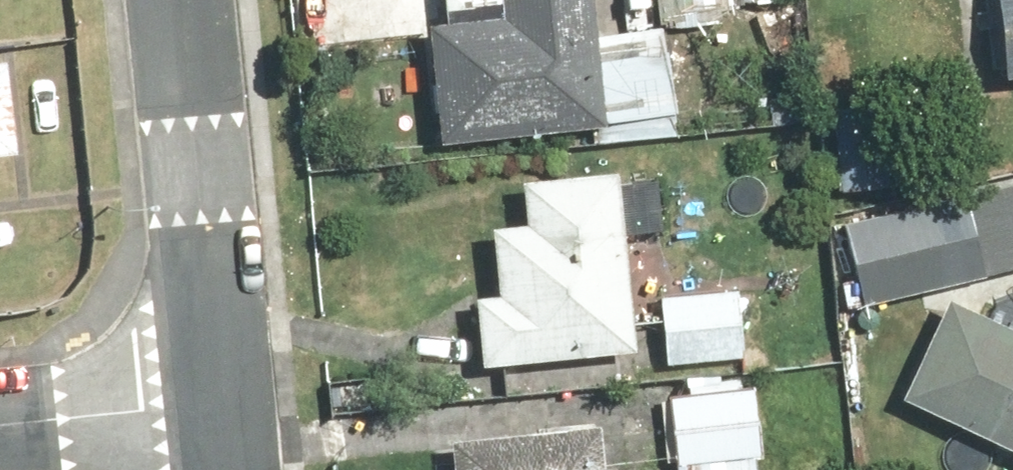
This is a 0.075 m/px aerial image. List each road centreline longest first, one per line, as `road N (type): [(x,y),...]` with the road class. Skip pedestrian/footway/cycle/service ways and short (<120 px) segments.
road 1 (residential): [(186,0),(227,402)]
road 2 (residential): [(0,423),(227,402)]

